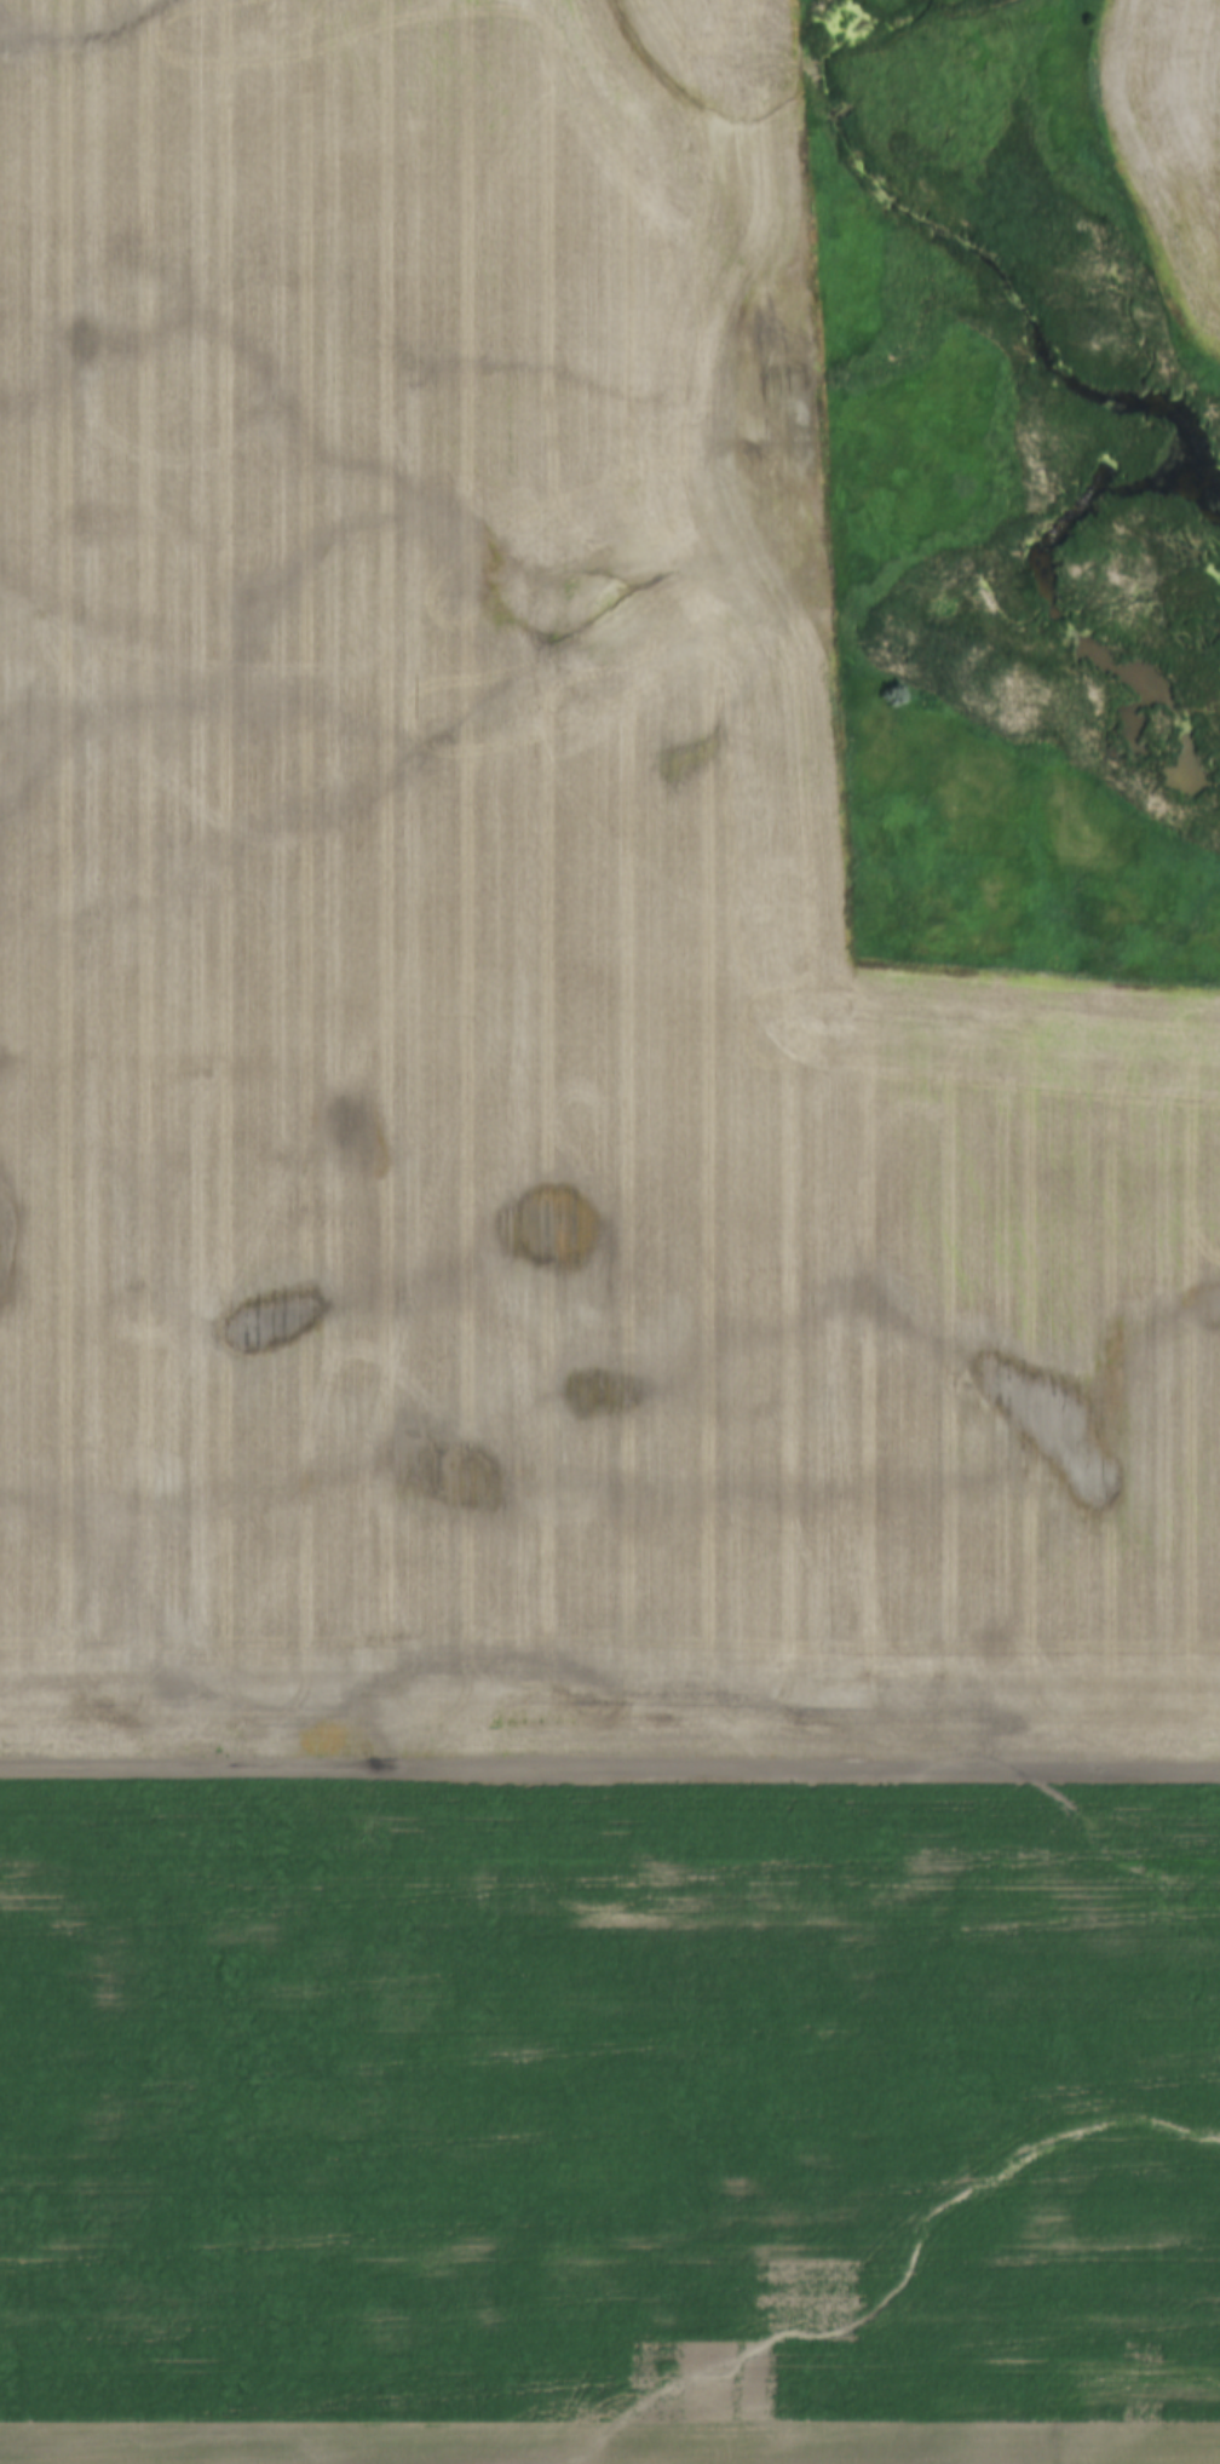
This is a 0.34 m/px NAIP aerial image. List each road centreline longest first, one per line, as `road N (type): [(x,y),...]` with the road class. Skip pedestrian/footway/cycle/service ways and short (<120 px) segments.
road 1 (track): [(0,1772),(1219,1769)]

